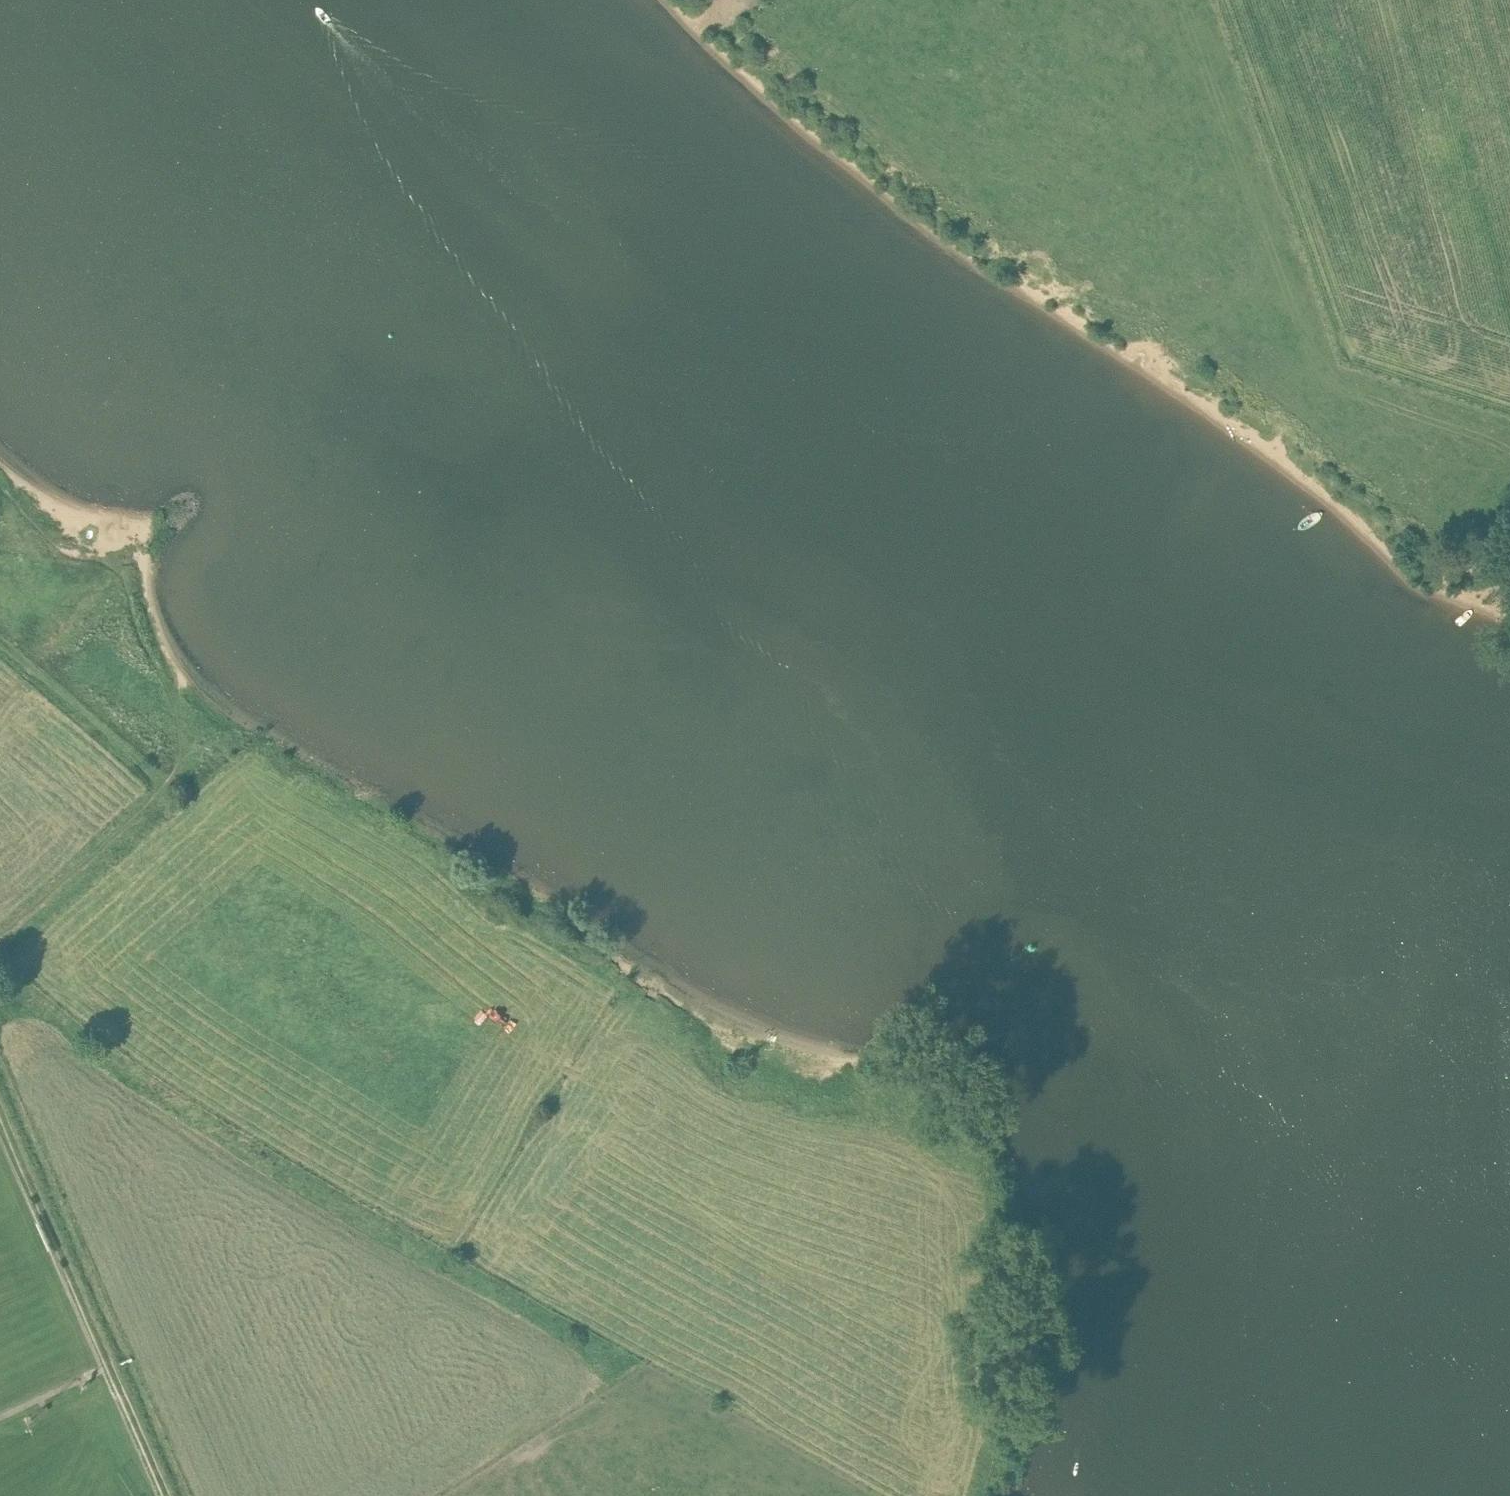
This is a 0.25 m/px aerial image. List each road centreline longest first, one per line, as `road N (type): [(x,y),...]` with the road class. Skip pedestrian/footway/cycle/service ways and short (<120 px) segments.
road 1 (track): [(167,1495),(0,1113)]
road 2 (track): [(0,937),(162,797)]

